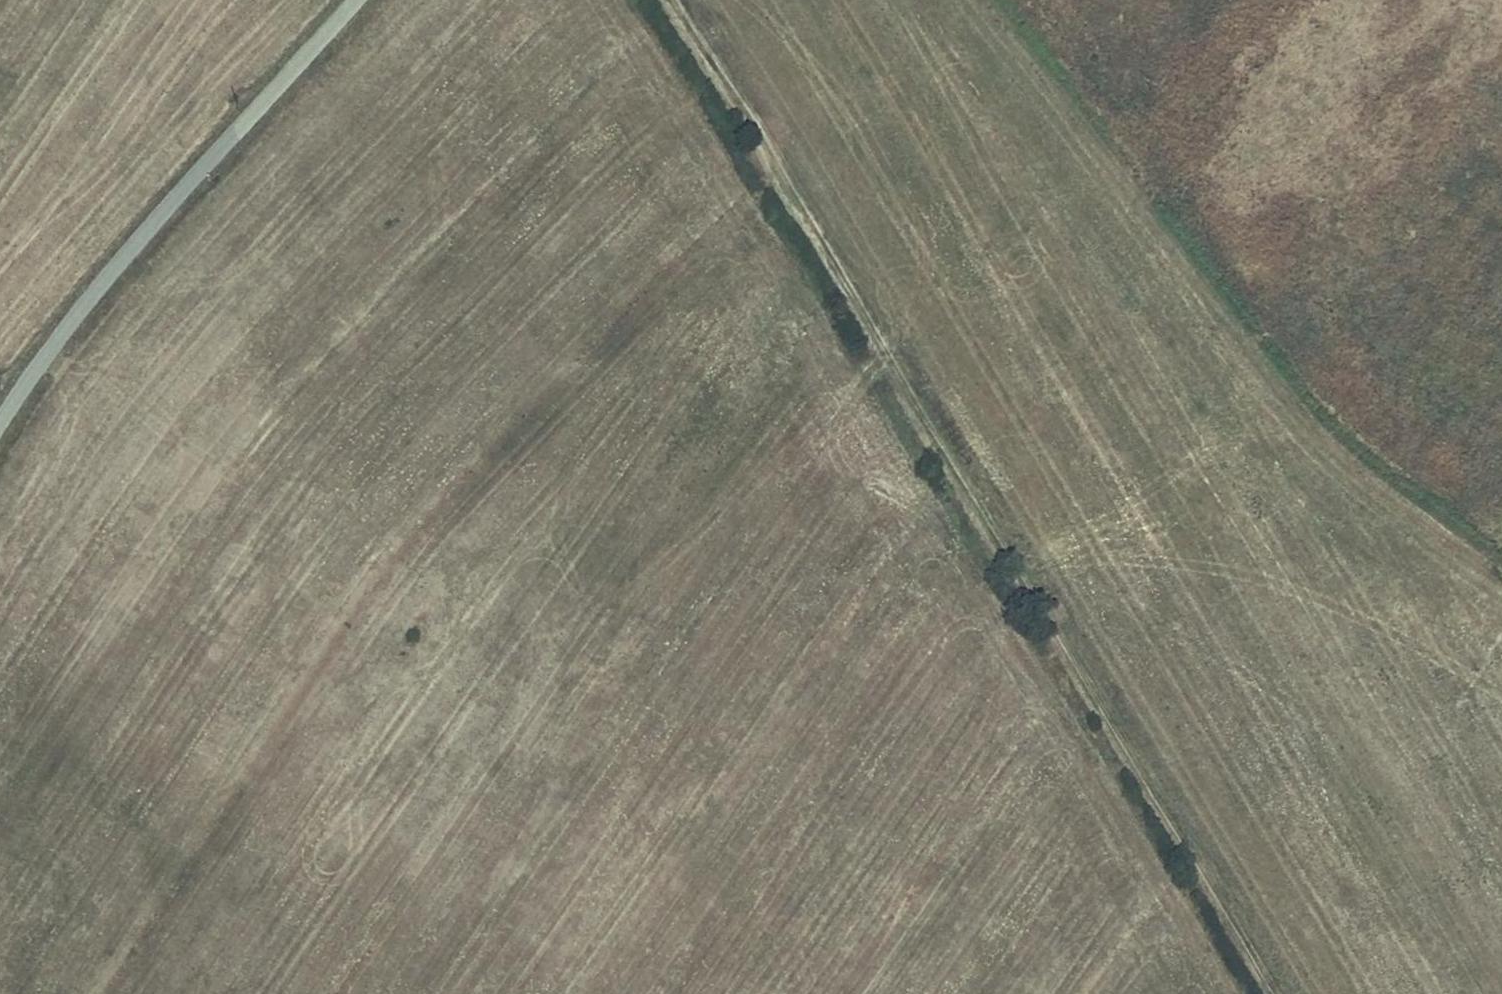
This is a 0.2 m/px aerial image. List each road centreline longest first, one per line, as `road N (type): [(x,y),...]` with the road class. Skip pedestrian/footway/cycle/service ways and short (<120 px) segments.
road 1 (unclassified): [(0,427),(172,204),(345,0)]

